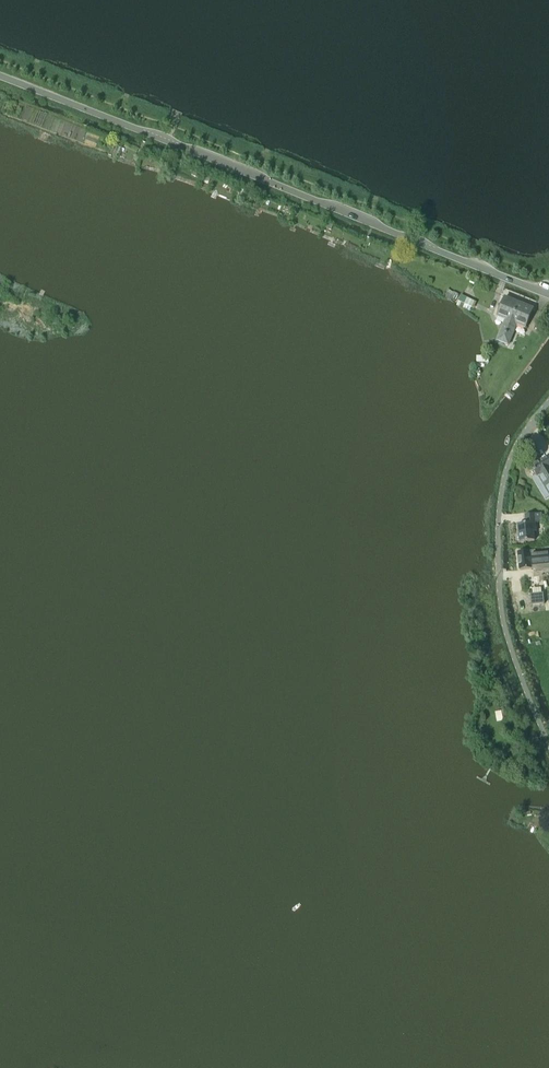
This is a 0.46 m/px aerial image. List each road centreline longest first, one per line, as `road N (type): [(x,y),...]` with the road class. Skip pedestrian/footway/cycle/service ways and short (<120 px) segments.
road 1 (tertiary): [(0,76),(548,294)]
road 2 (residential): [(548,401),(508,466),(499,535),(505,627),(548,742)]

